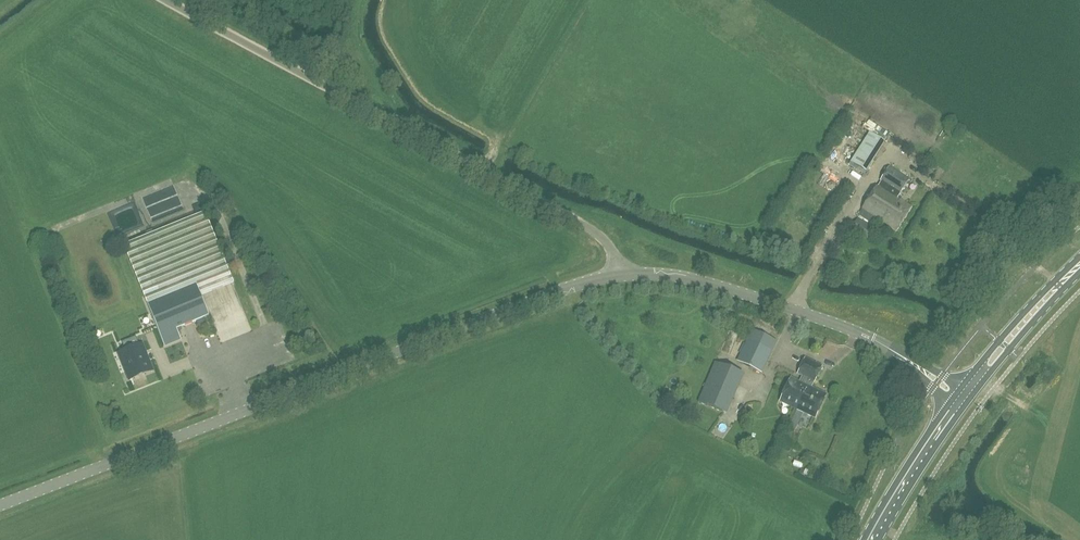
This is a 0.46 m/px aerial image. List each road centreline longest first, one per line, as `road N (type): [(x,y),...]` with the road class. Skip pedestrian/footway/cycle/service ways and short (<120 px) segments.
road 1 (tertiary): [(622,275),(462,327),(0,505)]
road 2 (unclassified): [(622,275),(605,241),(577,221),(168,0)]
road 3 (tertiary): [(962,399),(838,323),(684,277),(622,275)]
road 4 (primary): [(962,399),(1079,268)]
road 5 (primary): [(872,539),(962,399)]

